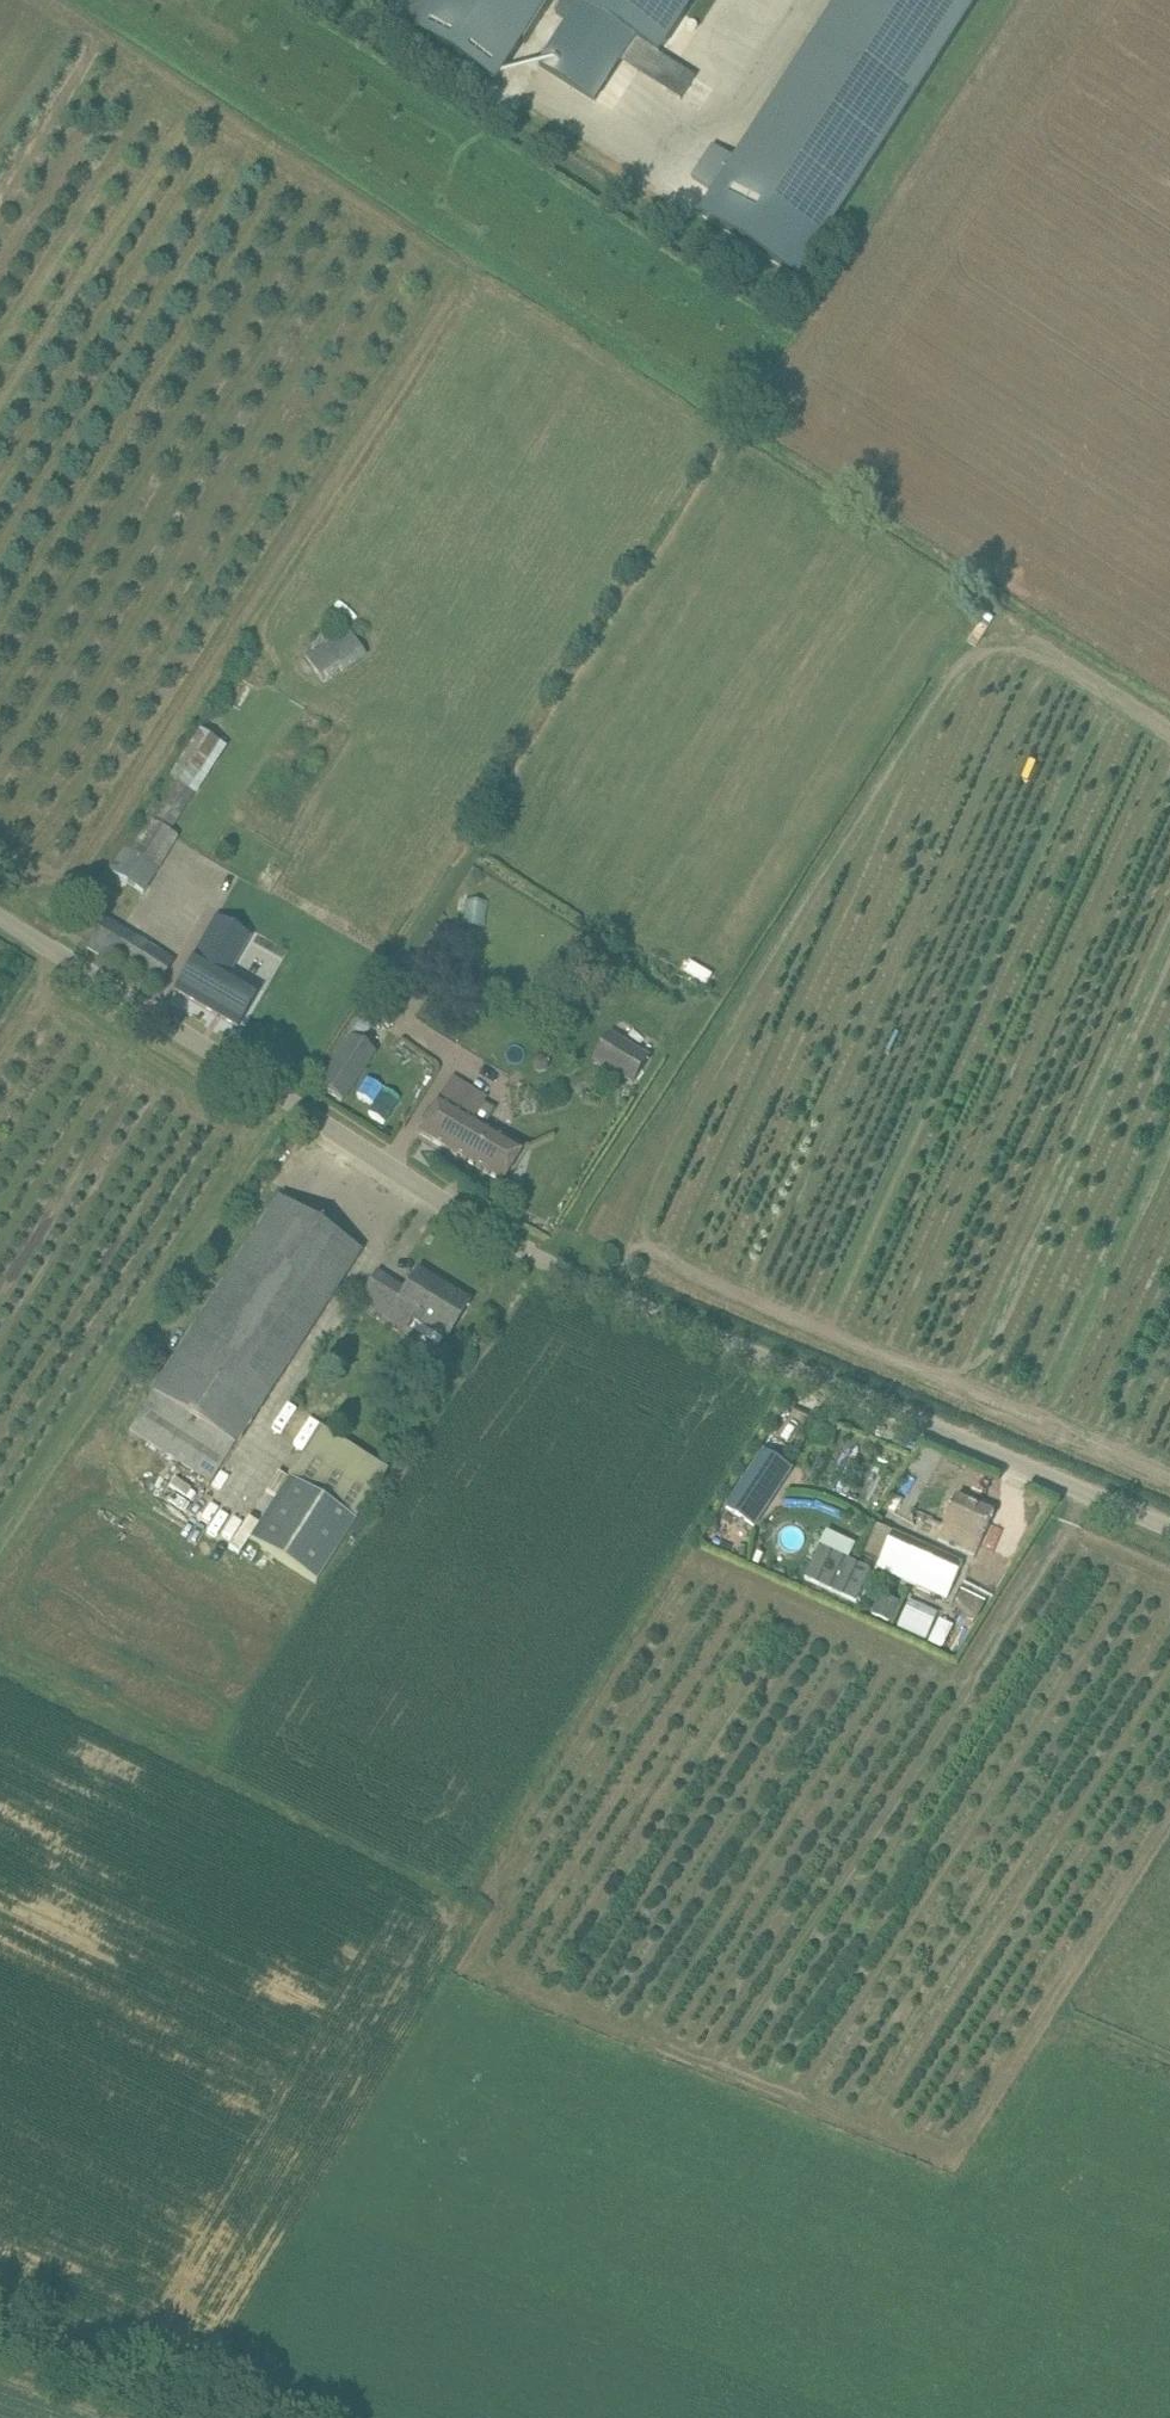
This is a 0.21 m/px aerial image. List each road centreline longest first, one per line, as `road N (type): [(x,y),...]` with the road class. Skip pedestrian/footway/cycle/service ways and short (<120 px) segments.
road 1 (unclassified): [(1169,1511),(617,1284),(425,1174),(0,907)]
road 2 (unclassified): [(240,2417),(0,2318)]

